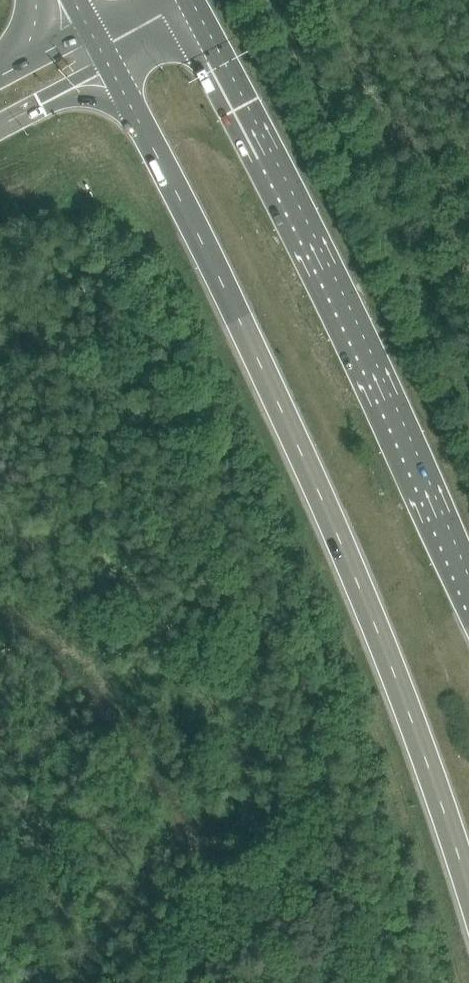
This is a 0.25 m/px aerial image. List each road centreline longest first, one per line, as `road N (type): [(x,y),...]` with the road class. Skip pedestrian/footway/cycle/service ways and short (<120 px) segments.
road 1 (trunk): [(111,70),(313,474),(468,892)]
road 2 (trunk): [(468,575),(349,305),(192,1)]
road 3 (motorway): [(0,125),(111,70)]

